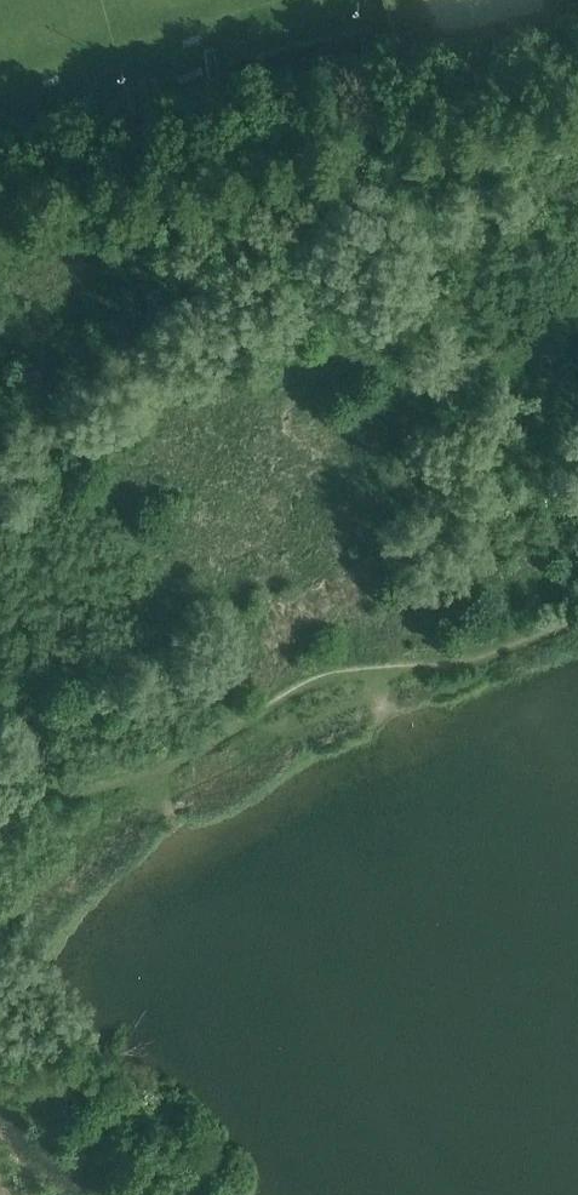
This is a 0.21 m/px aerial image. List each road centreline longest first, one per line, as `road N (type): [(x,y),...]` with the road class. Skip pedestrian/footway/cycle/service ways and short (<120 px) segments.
road 1 (track): [(0,804),(149,763),(364,664),(478,657),(577,620)]
road 2 (track): [(0,206),(577,90)]

